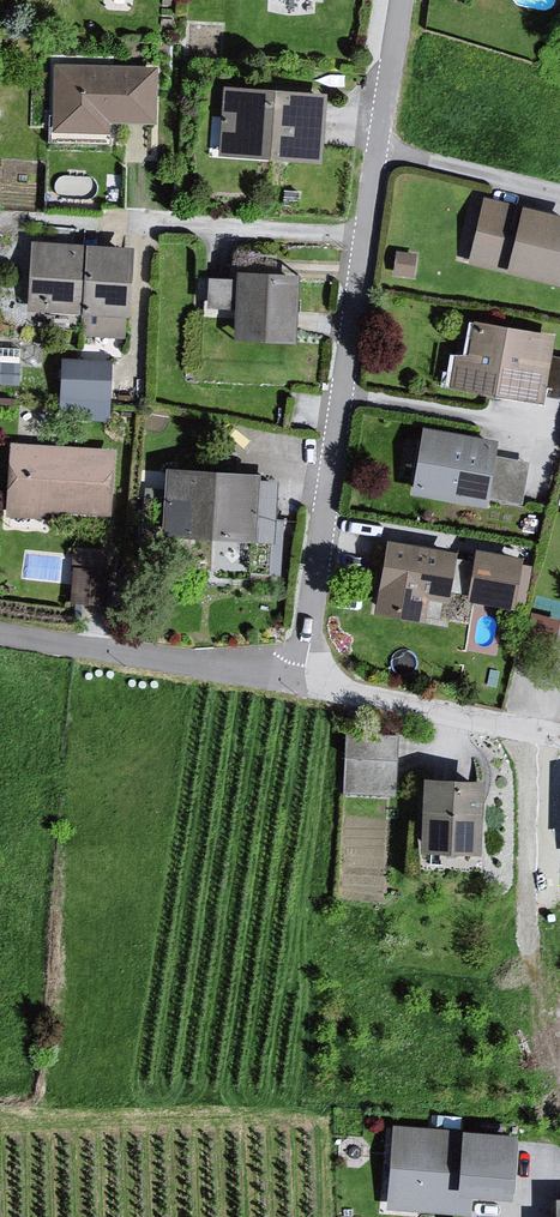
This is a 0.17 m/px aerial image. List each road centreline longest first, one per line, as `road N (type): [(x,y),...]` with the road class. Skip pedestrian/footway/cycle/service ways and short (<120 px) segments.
road 1 (residential): [(300,682),(399,0)]
road 2 (residential): [(300,682),(0,635)]
road 3 (residential): [(559,735),(300,682)]

